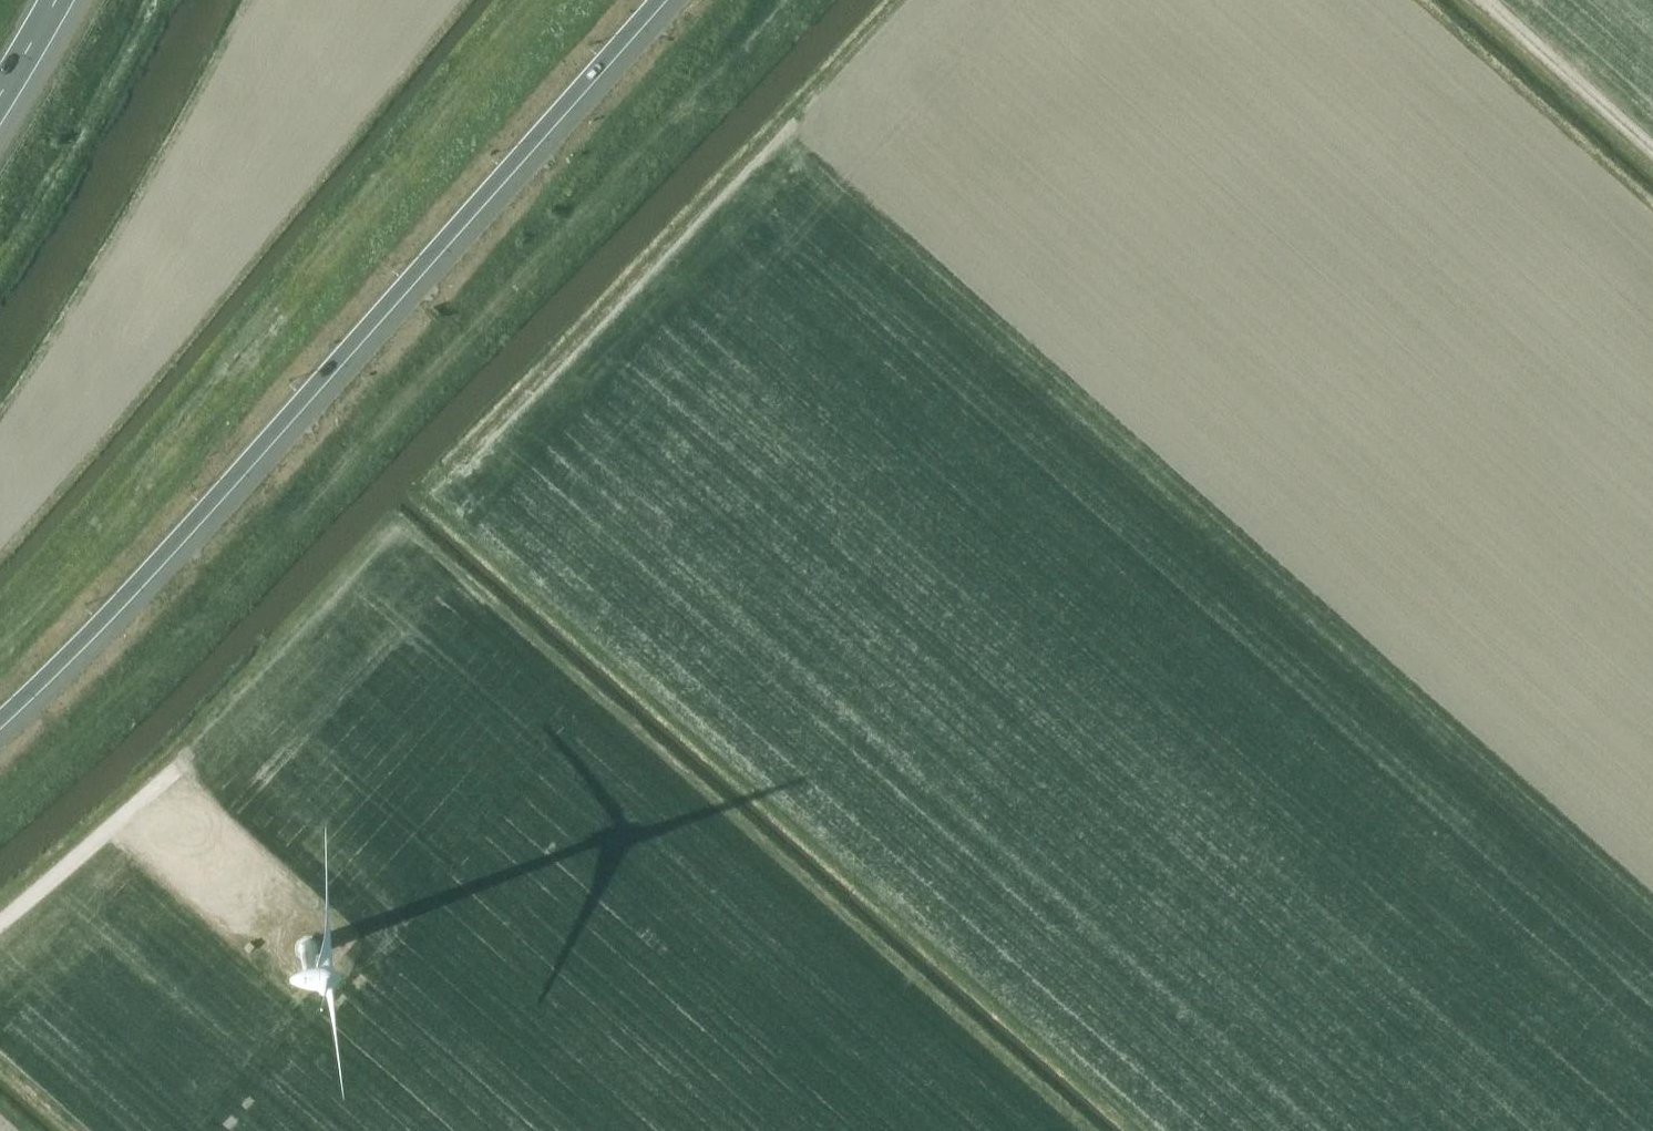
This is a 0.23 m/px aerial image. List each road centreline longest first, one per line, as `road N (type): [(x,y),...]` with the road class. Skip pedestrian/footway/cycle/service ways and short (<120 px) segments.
road 1 (motorway): [(0,719),(172,545),(656,0)]

